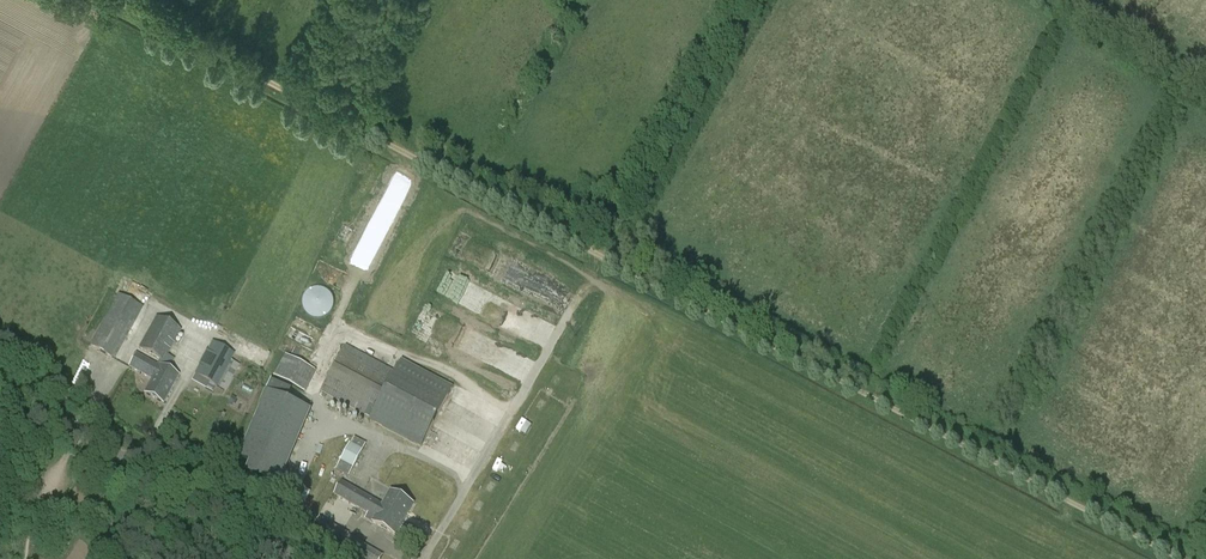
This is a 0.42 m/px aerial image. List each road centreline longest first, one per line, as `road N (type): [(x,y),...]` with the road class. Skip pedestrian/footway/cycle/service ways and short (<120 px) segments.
road 1 (track): [(1179,558),(114,0)]
road 2 (unclassified): [(297,558),(0,387)]
road 3 (track): [(750,0),(598,254)]
road 4 (track): [(569,308),(413,558)]

